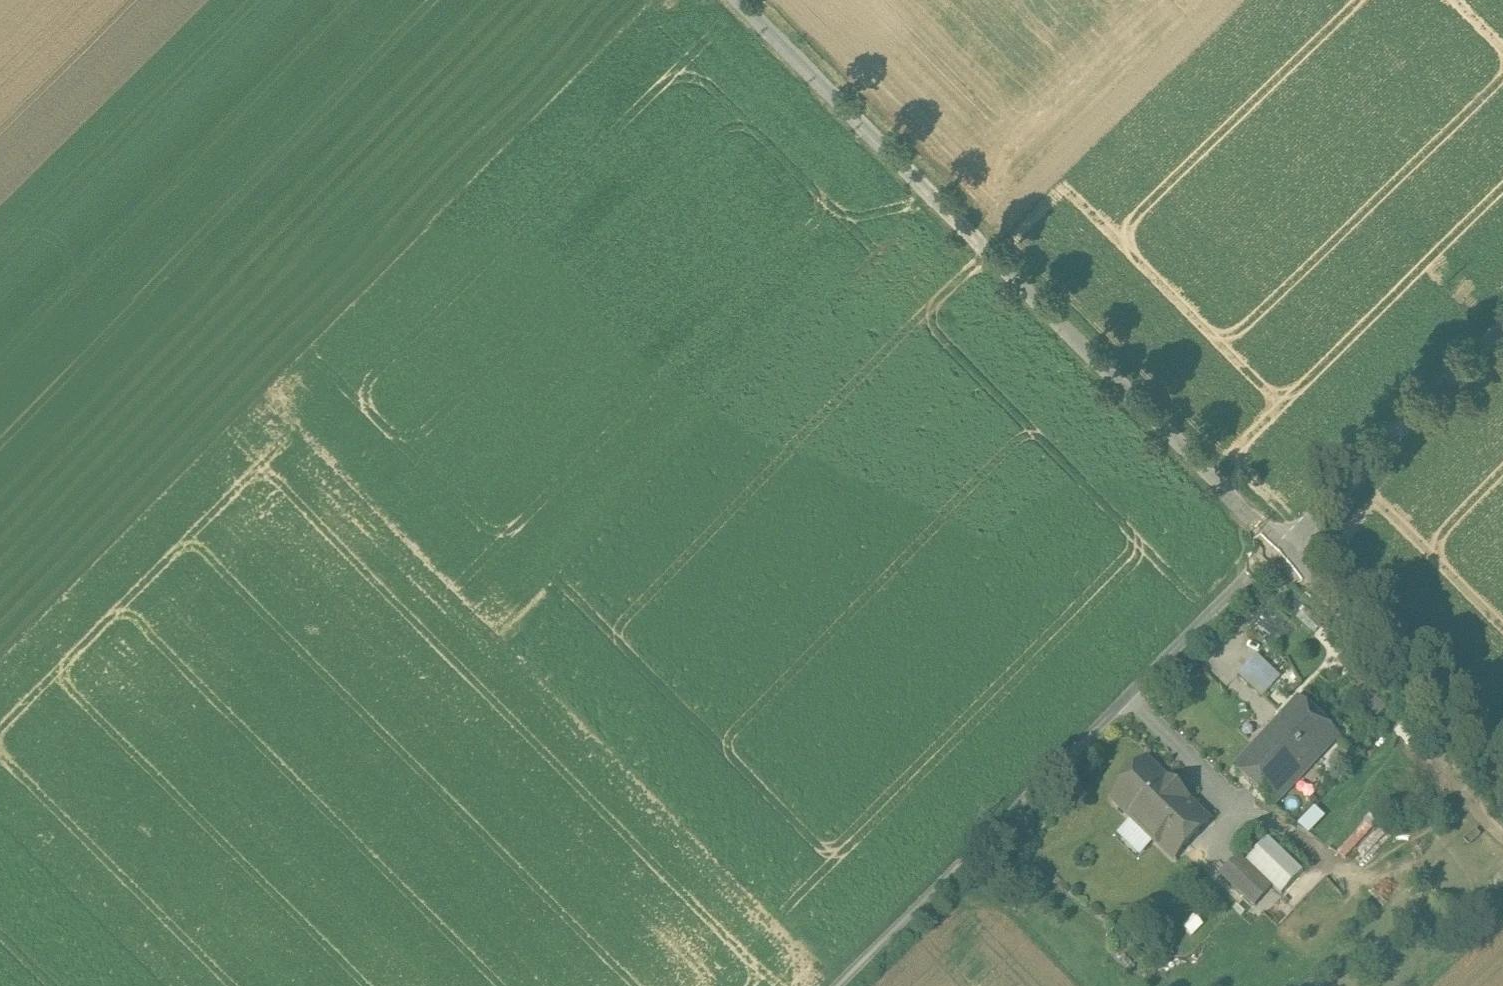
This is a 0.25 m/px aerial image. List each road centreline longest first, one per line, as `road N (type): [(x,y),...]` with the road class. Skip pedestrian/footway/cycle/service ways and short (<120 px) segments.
road 1 (tertiary): [(742,0),(1283,543)]
road 2 (track): [(1283,543),(840,985)]
road 3 (tertiary): [(1502,325),(1283,543)]
road 4 (tertiary): [(1283,543),(1502,761)]
road 5 (track): [(1130,696),(1250,813)]

